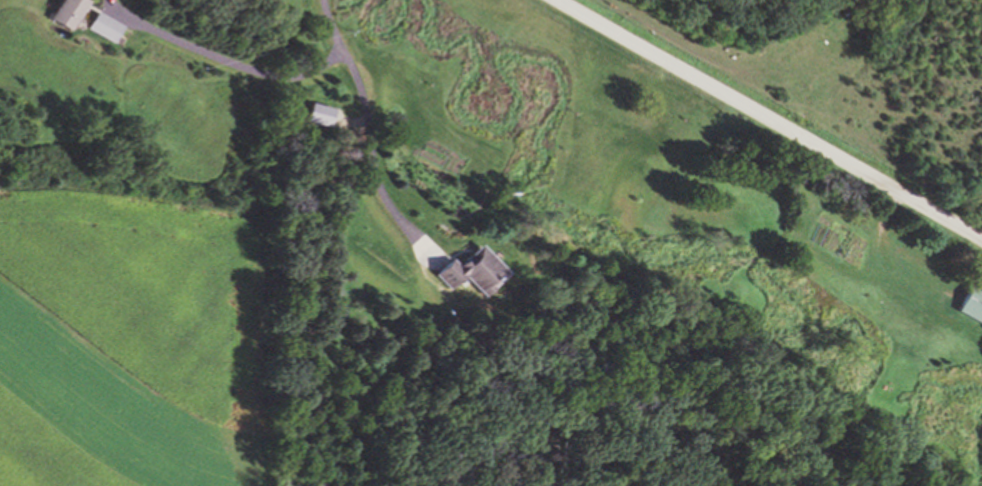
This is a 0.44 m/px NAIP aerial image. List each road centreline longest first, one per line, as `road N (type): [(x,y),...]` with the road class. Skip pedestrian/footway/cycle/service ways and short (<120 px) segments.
road 1 (residential): [(981,238),(550,0)]

